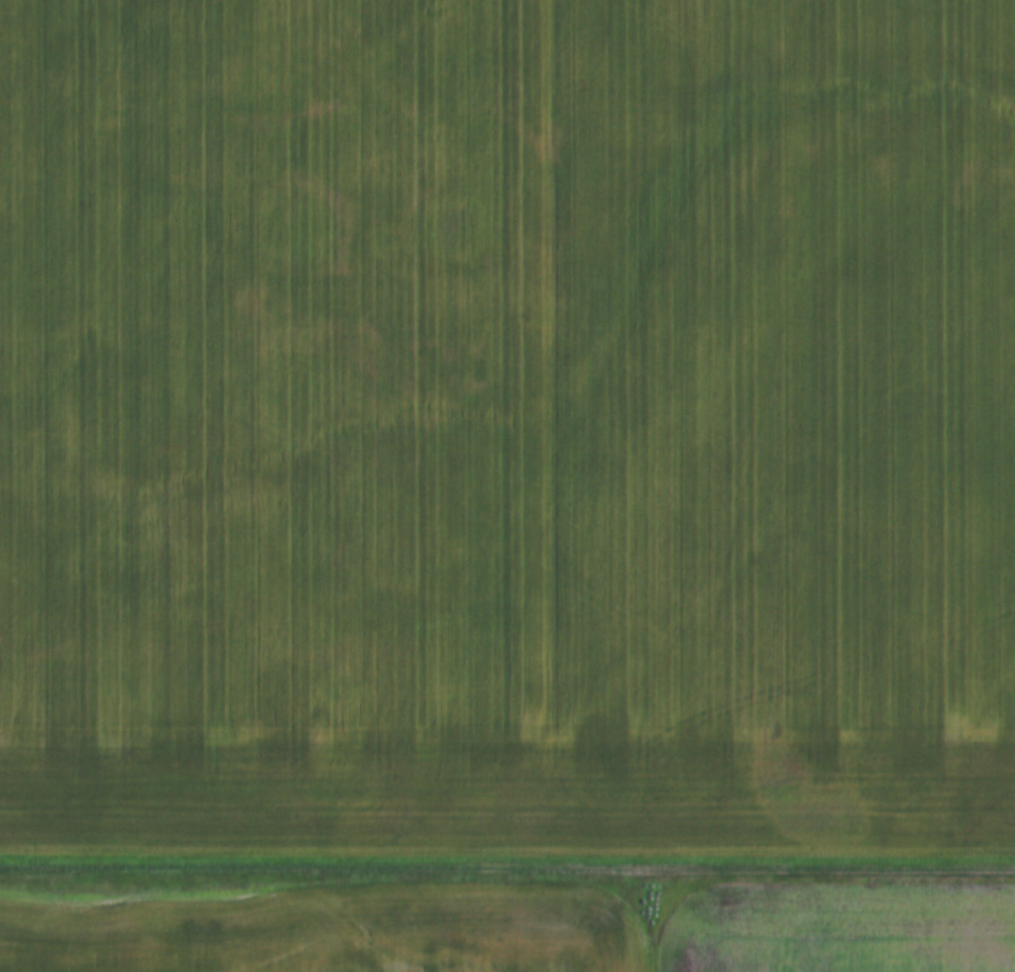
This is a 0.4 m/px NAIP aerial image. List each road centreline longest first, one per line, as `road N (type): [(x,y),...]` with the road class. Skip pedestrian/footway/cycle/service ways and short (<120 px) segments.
road 1 (track): [(0,867),(1014,868)]

